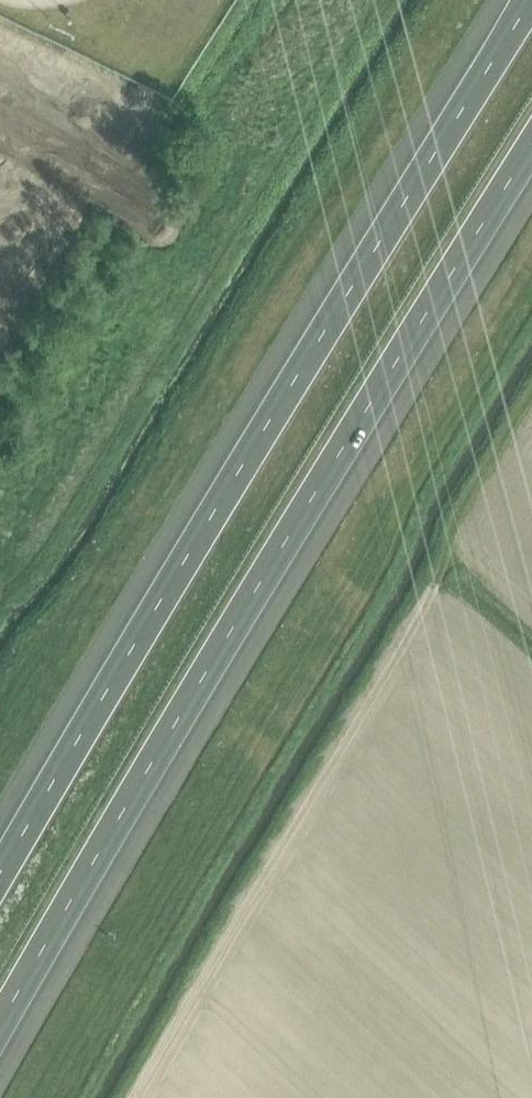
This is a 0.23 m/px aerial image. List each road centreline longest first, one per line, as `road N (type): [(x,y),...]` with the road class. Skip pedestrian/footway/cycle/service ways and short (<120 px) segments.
road 1 (motorway): [(0,1061),(364,419),(531,155)]
road 2 (motorway): [(531,0),(0,864)]

